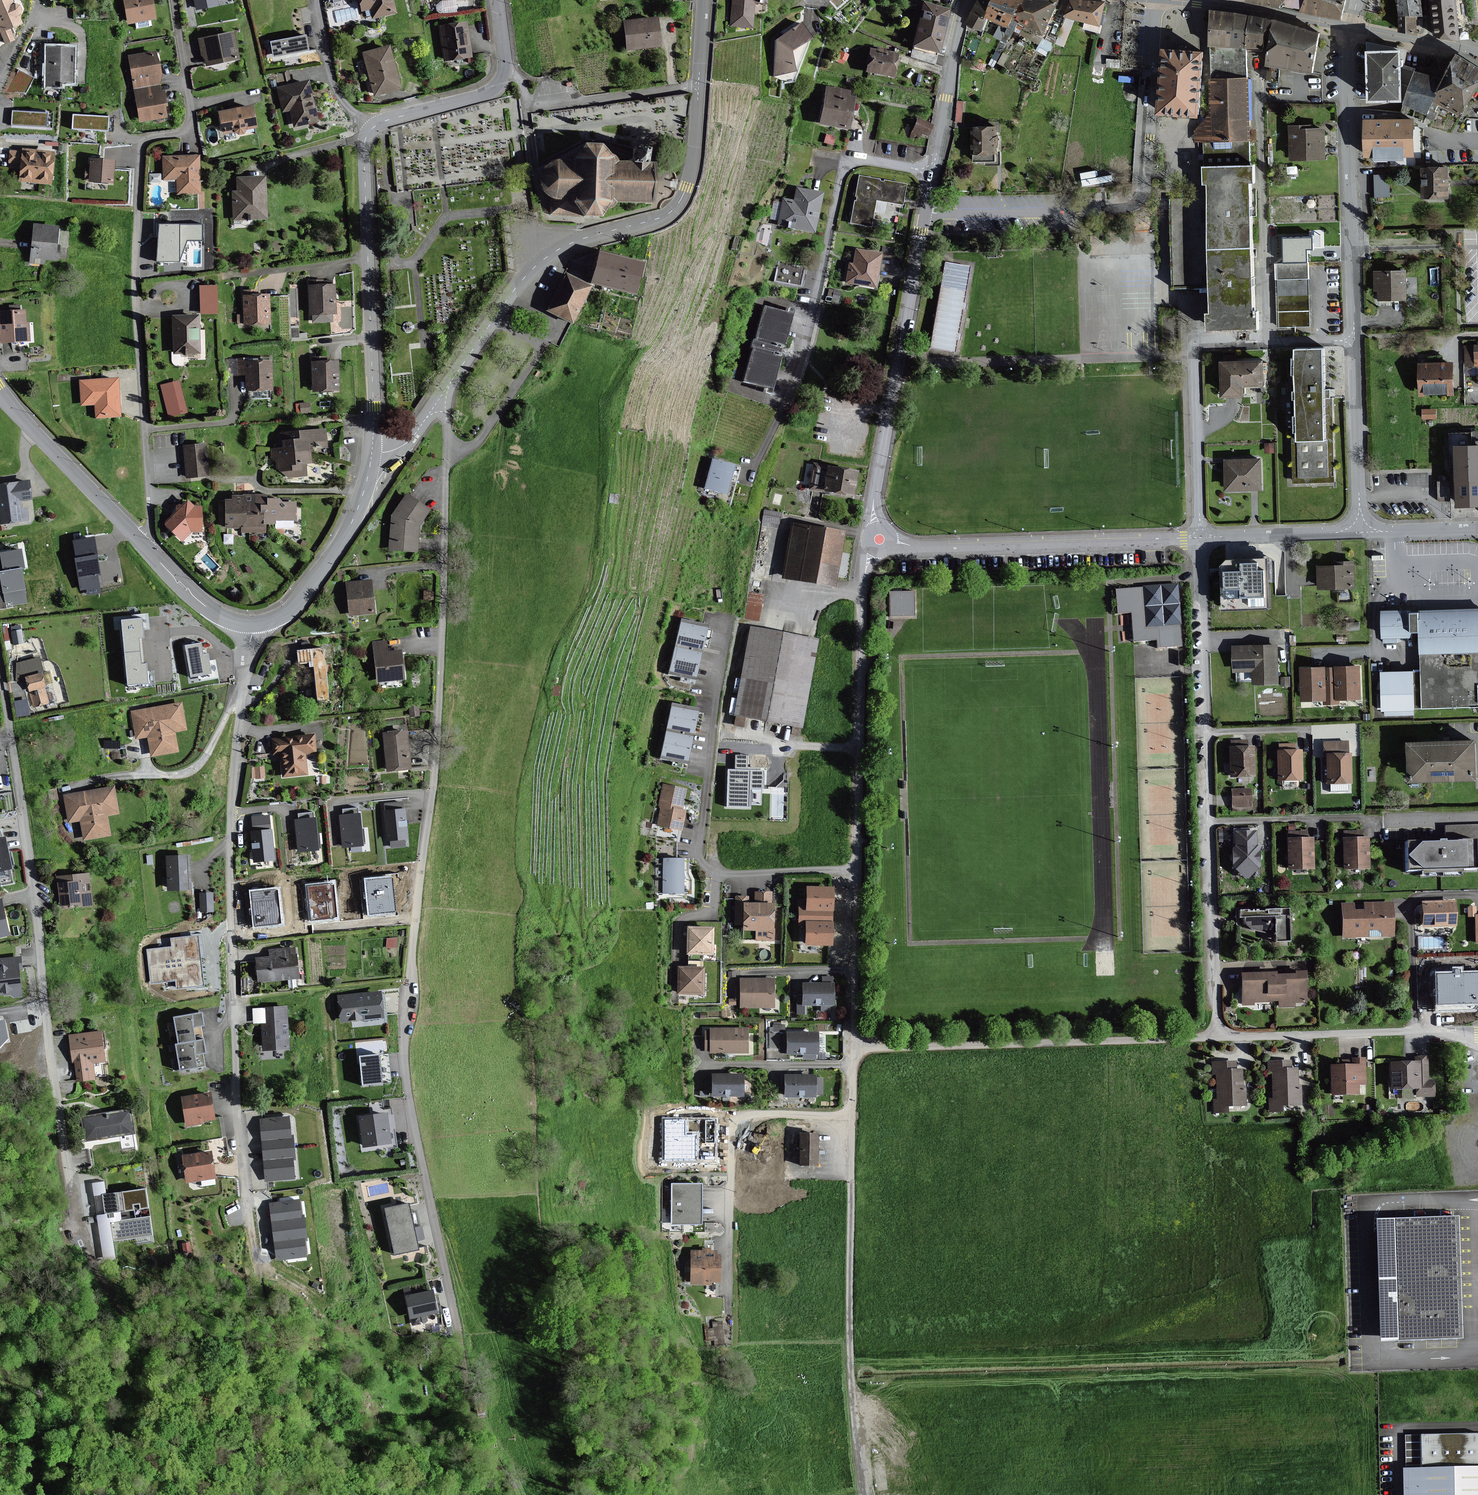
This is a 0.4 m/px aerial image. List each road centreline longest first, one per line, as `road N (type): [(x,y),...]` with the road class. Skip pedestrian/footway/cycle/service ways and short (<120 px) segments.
road 1 (residential): [(253,624),(229,828),(229,917),(264,1355),(283,1390)]
road 2 (residential): [(141,540),(150,515),(134,274),(141,144),(184,132),(191,115),(173,0)]
road 3 (residential): [(432,784),(404,1051),(458,1332)]
road 4 (residential): [(1200,537),(1216,1037)]
road 5 (residential): [(0,668),(66,1157)]
road 6 (residential): [(699,87),(692,164),(671,213),(543,259),(438,401)]
road 7 (residential): [(1156,0),(1145,188),(1136,205),(1063,216),(925,217)]
road 8 (residential): [(933,172),(845,158),(805,343),(751,472)]
road 9 (residential): [(438,401),(448,457),(432,784)]
road 10 (residential): [(1216,1037),(850,1050)]
road 11 (residential): [(1200,537),(1193,342),(1354,340)]
road 12 (tertiary): [(373,453),(371,131)]
road 13 (track): [(851,1173),(849,1322),(862,1494)]
road 14 (residential): [(856,868),(861,639),(872,550)]
road 15 (residential): [(874,528),(925,217)]
road 16 (residential): [(1350,28),(1354,340)]
road 17 (residential): [(1200,537),(917,549),(892,541)]
road 18 (residential): [(1477,1035),(1216,1037)]
road 19 (residential): [(716,873),(700,857),(728,625)]
road 20 (residential): [(699,87),(526,107),(524,81),(505,73)]
road 21 (tertiary): [(373,453),(356,511),(314,579),(287,611),(253,624)]
road 22 (track): [(119,1360),(118,1307),(84,1244),(66,1157)]
road 23 (tertiary): [(141,540),(0,390)]
road 24 (residential): [(1354,340),(1358,533)]
road 25 (residential): [(850,1050),(856,868)]
road 26 (residential): [(933,172),(967,0)]
road 27 (track): [(458,1332),(476,1424),(515,1494)]
road 28 (residential): [(1358,533),(1200,537)]
road 29 (tertiary): [(371,131),(490,93),(505,73)]
road 30 (residential): [(371,131),(335,89),(318,0)]
road 31 (residential): [(1350,28),(1208,3)]
road 32 (tertiary): [(253,624),(206,606),(141,540)]
road 33 (residential): [(856,868),(716,873)]
road 34 (residential): [(851,1173),(850,1050)]

